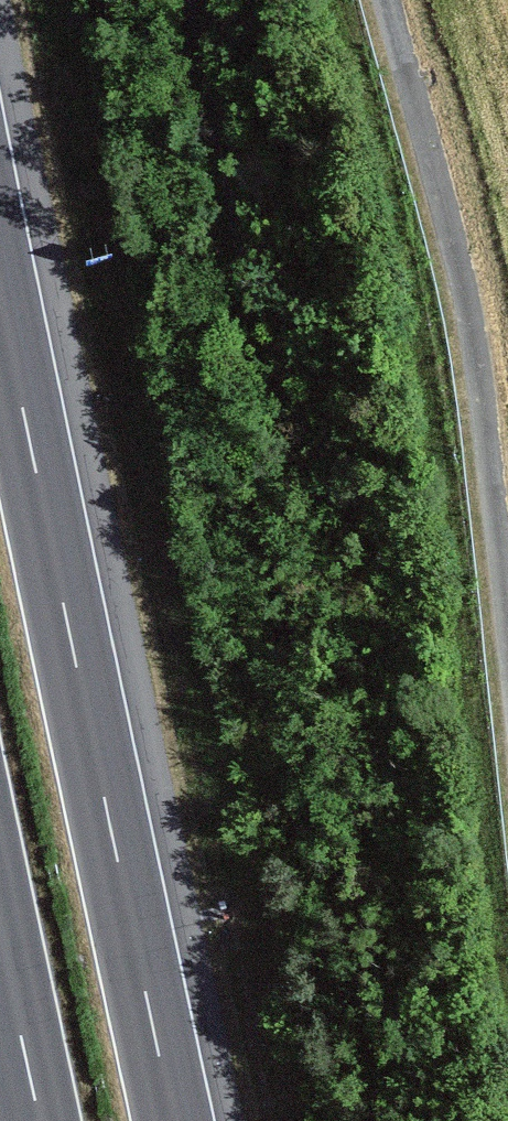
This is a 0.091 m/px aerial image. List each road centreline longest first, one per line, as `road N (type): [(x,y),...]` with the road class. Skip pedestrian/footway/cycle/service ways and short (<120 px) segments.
road 1 (motorway): [(173,1120),(0,299)]
road 2 (unclassified): [(507,623),(472,325),(388,0)]
road 3 (motorway): [(0,938),(39,1120)]

